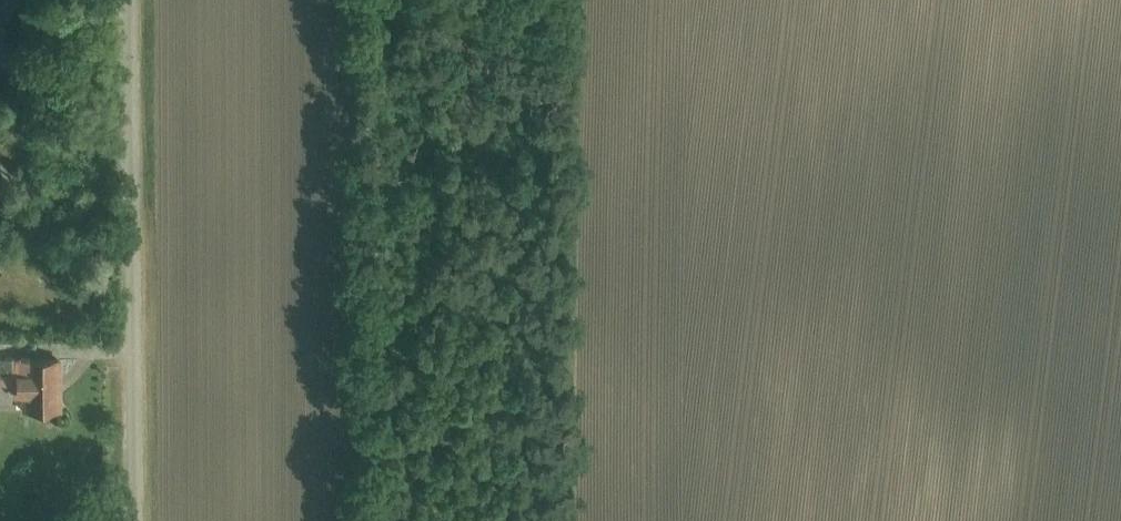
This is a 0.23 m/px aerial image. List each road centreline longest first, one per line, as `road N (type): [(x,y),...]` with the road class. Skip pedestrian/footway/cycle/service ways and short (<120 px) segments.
road 1 (unclassified): [(131,520),(125,0)]

